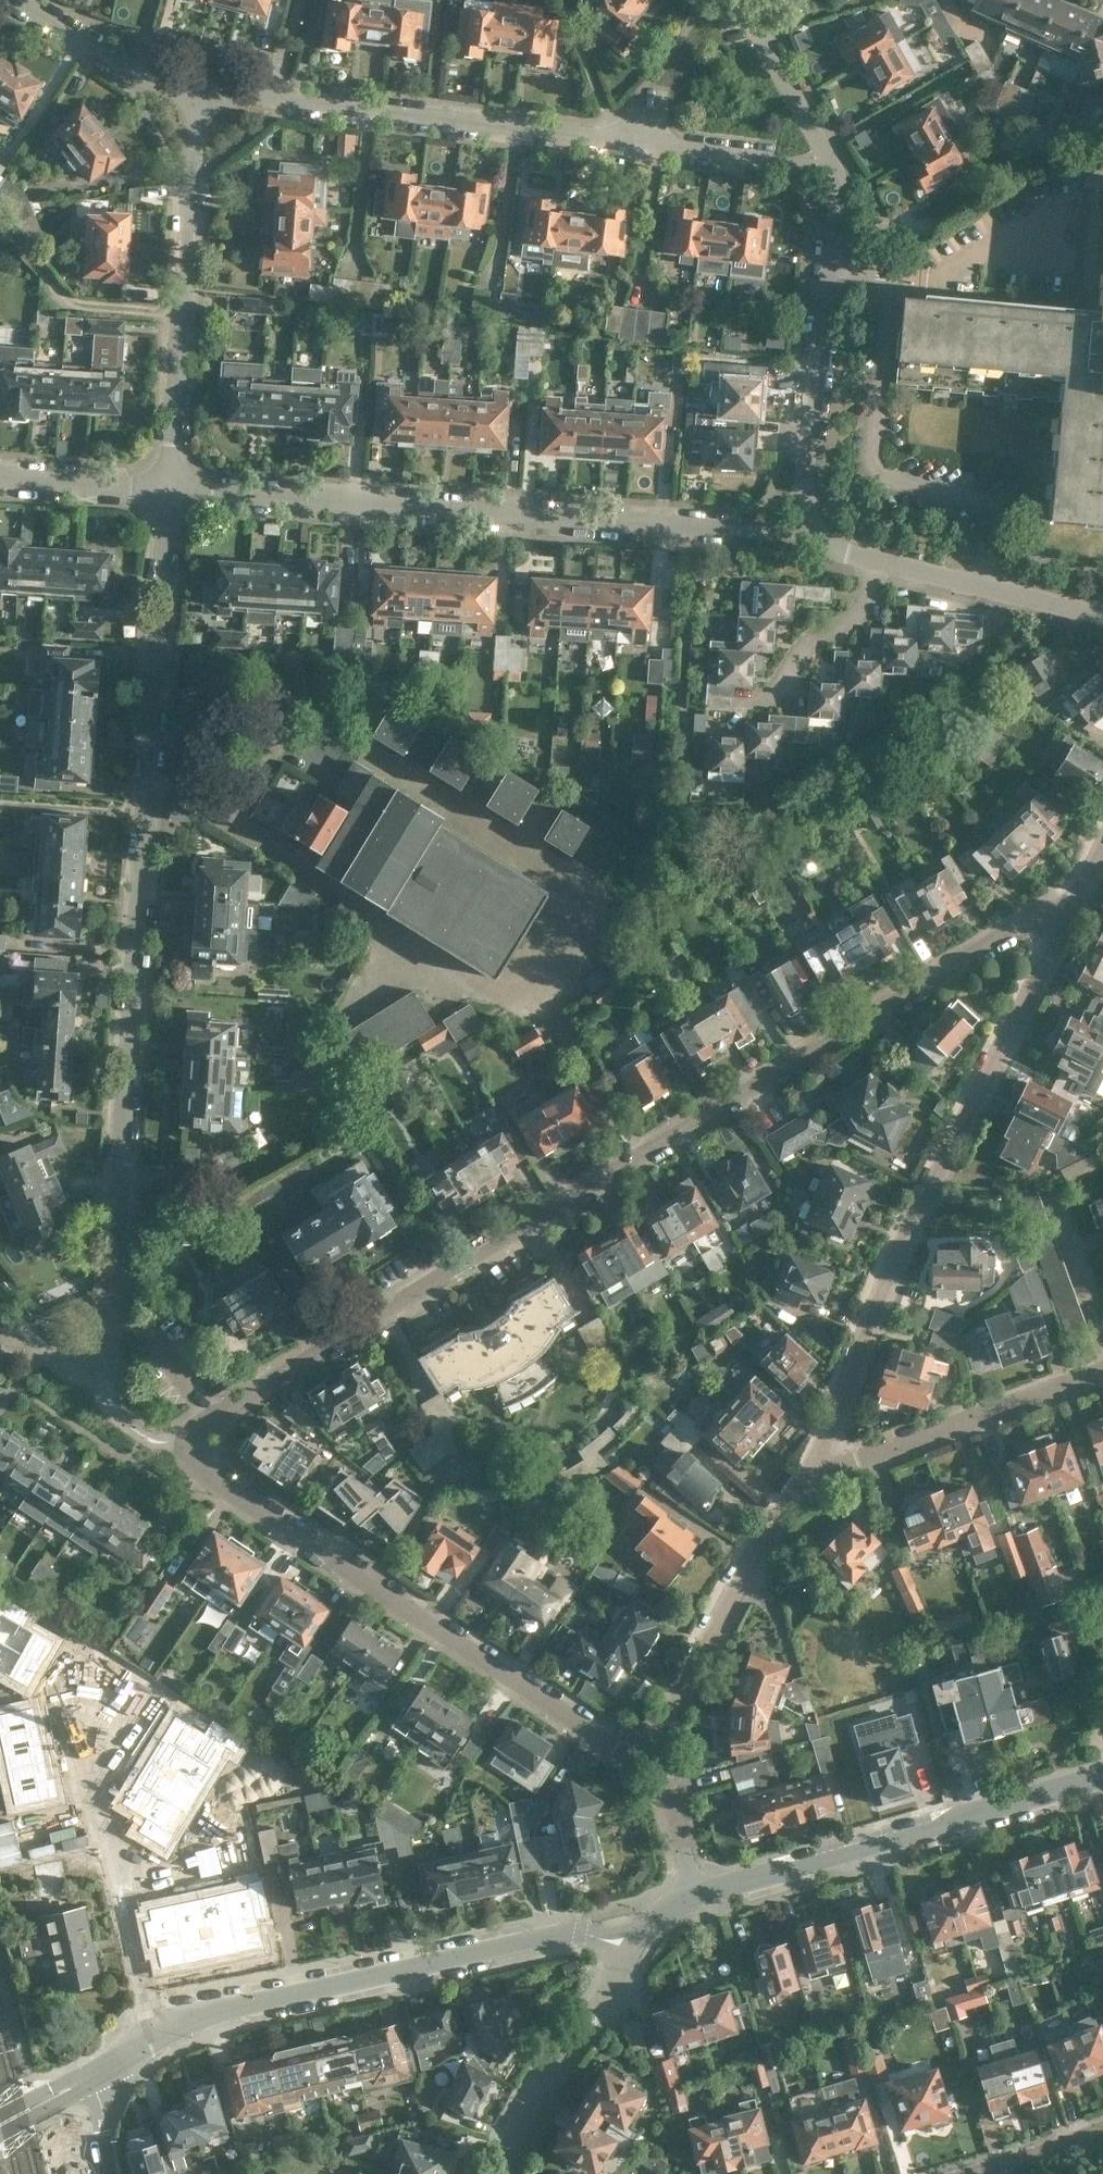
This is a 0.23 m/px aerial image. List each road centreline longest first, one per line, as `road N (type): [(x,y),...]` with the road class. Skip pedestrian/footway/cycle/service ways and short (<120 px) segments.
road 1 (residential): [(649,1752),(611,1745),(202,1470),(186,1440),(211,1414),(1015,925),(1059,919)]
road 2 (residential): [(102,1362),(167,489)]
road 3 (residential): [(883,559),(835,546),(810,527),(805,495),(835,226),(832,184),(741,0)]
road 4 (residential): [(1059,919),(1048,958),(838,1383),(814,1465)]
road 5 (residential): [(197,95),(583,140),(651,138),(754,158)]
road 6 (residential): [(167,489),(722,524)]
road 7 (residential): [(94,2075),(185,2019),(562,1934),(623,1931)]
road 8 (residential): [(699,1897),(1102,1779)]
road 9 (residential): [(167,489),(197,95)]
road 10 (residential): [(814,1465),(649,1752)]
road 11 (residential): [(1102,1373),(868,1460),(814,1465)]
road 12 (residential): [(502,2173),(509,2147),(615,1982),(623,1931)]
road 13 (residential): [(715,722),(731,721),(773,696),(815,640),(870,601),(883,559)]
road 14 (residential): [(1102,615),(883,559)]
road 15 (residential): [(197,95),(27,0)]
road 16 (residential): [(0,477),(167,489)]
road 17 (residential): [(699,1897),(670,1793),(649,1752)]
road 18 (residential): [(981,2173),(1102,2136)]
road 19 (residential): [(102,1362),(68,1367),(0,1313)]

